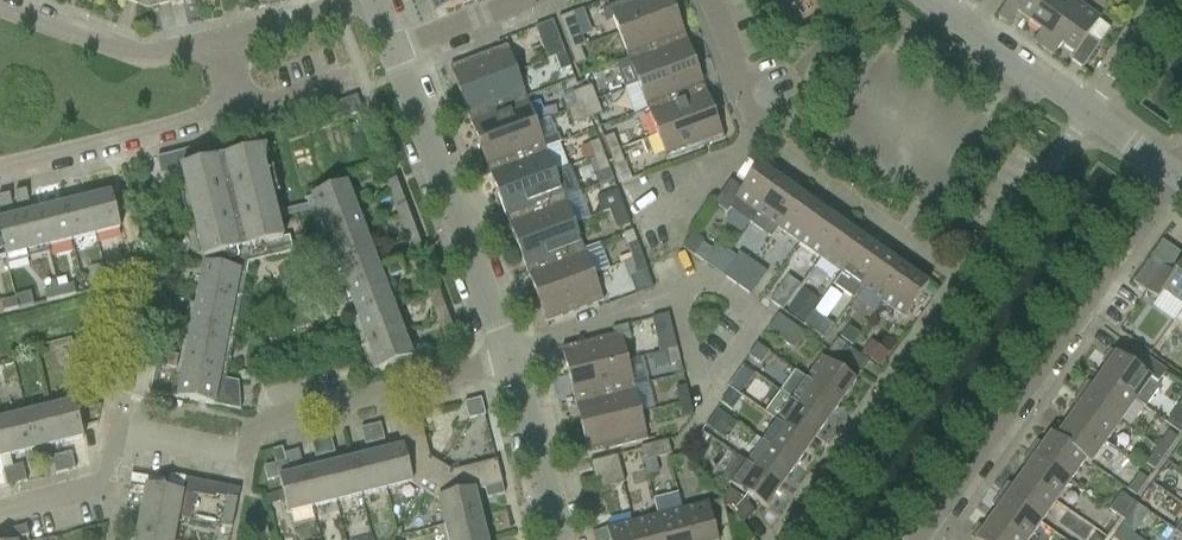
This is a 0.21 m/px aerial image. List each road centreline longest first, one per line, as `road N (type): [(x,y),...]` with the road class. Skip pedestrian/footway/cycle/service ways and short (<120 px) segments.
road 1 (residential): [(0,521),(94,498),(111,483),(120,446),(135,436),(245,452),(297,420),(506,360)]
road 2 (residential): [(784,539),(1088,118)]
road 3 (residential): [(919,539),(1179,177)]
road 4 (residential): [(506,360),(389,50)]
road 5 (residential): [(0,174),(250,111)]
road 6 (residential): [(0,7),(150,58),(228,37)]
road 7 (residential): [(1088,118),(922,0)]
road 8 (residential): [(506,360),(652,306),(672,287),(670,268)]
road 9 (residential): [(560,539),(529,408),(506,360)]
road 10 (residential): [(667,225),(749,149),(758,118),(751,99)]
road 11 (residential): [(228,37),(371,0)]
road 12 (residential): [(389,50),(526,0)]
road 13 (residential): [(1088,118),(1171,0)]

